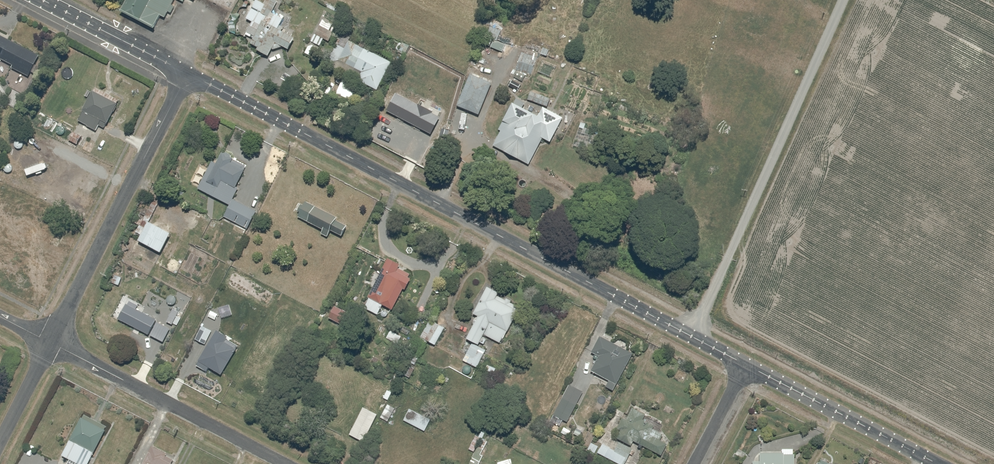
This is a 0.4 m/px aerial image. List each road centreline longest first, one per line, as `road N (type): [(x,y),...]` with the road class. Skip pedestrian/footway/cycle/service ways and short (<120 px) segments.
road 1 (unclassified): [(188,74),(746,366)]
road 2 (residential): [(188,74),(50,342)]
road 3 (residential): [(50,342),(284,463)]
road 4 (unclassified): [(746,366),(936,463)]
road 5 (unclassified): [(44,0),(188,74)]

